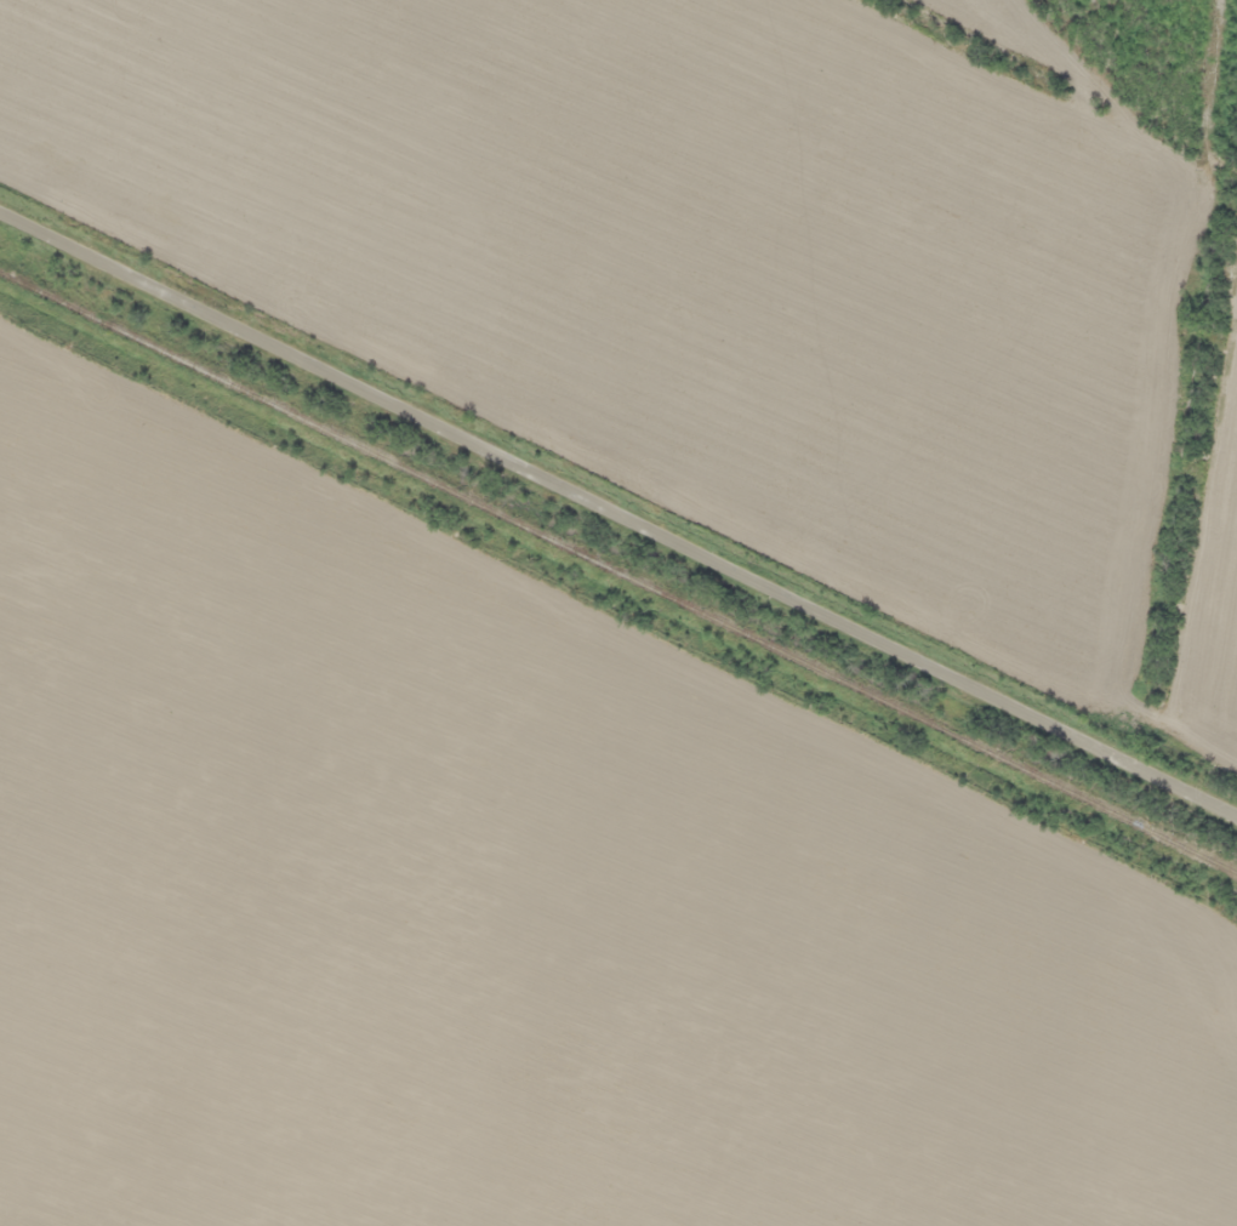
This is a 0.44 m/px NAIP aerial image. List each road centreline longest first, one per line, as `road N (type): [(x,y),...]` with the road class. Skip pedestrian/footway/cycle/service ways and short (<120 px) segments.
road 1 (tertiary): [(1236,803),(0,205)]

